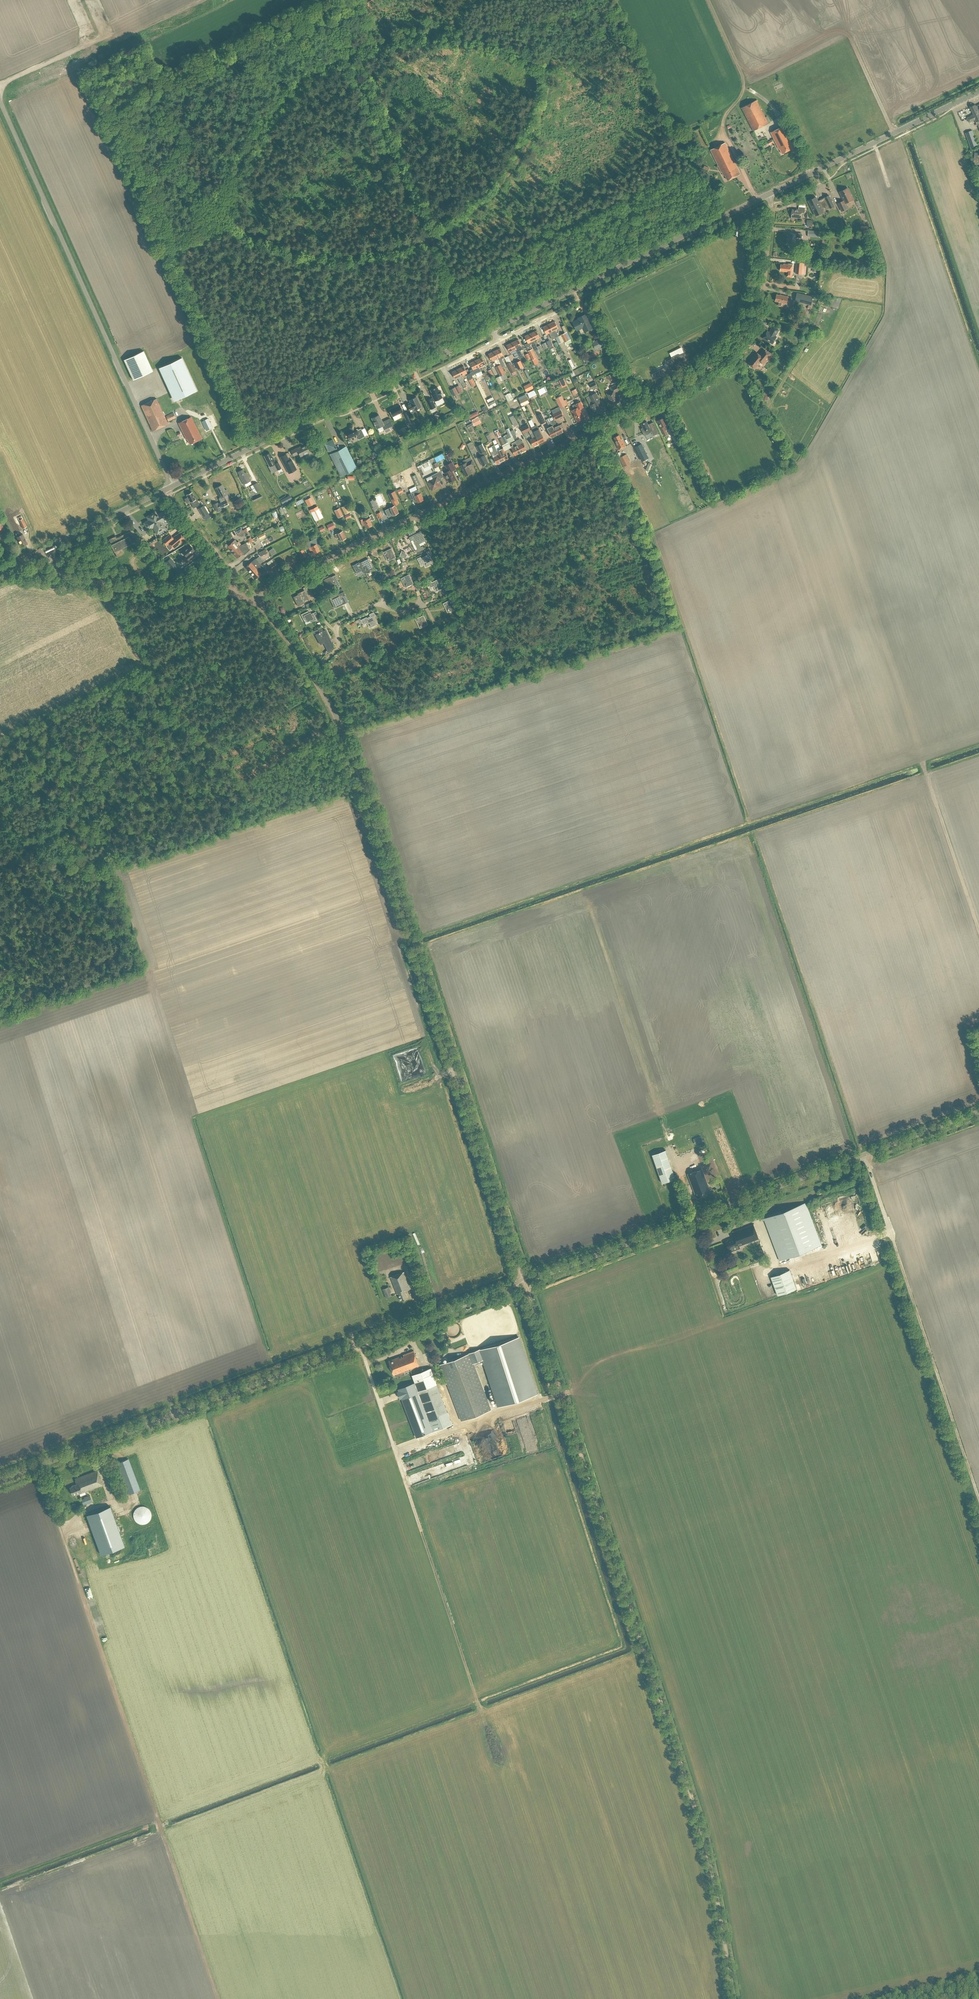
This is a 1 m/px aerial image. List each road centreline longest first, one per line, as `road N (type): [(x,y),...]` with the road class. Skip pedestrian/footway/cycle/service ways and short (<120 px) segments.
road 1 (track): [(523,1277),(701,1826),(734,1998)]
road 2 (unclassified): [(523,1277),(342,729),(258,600)]
road 3 (residential): [(258,600),(716,363),(756,308),(771,193)]
road 4 (unclassified): [(0,1480),(523,1277)]
road 5 (unclassified): [(523,1277),(978,1111)]
road 6 (unclassified): [(172,485),(0,102)]
road 7 (tertiary): [(172,485),(492,330)]
road 8 (tertiary): [(492,330),(771,193)]
road 9 (track): [(626,530),(670,624),(510,675)]
road 10 (tertiary): [(771,193),(978,91)]
road 11 (unclassified): [(235,594),(70,580),(46,548)]
road 12 (track): [(510,675),(342,729)]
road 13 (track): [(312,672),(337,649),(341,622),(378,603),(401,607),(428,597)]
road 14 (tertiary): [(46,548),(164,490)]
road 15 (unclassified): [(235,594),(235,574),(164,490)]

